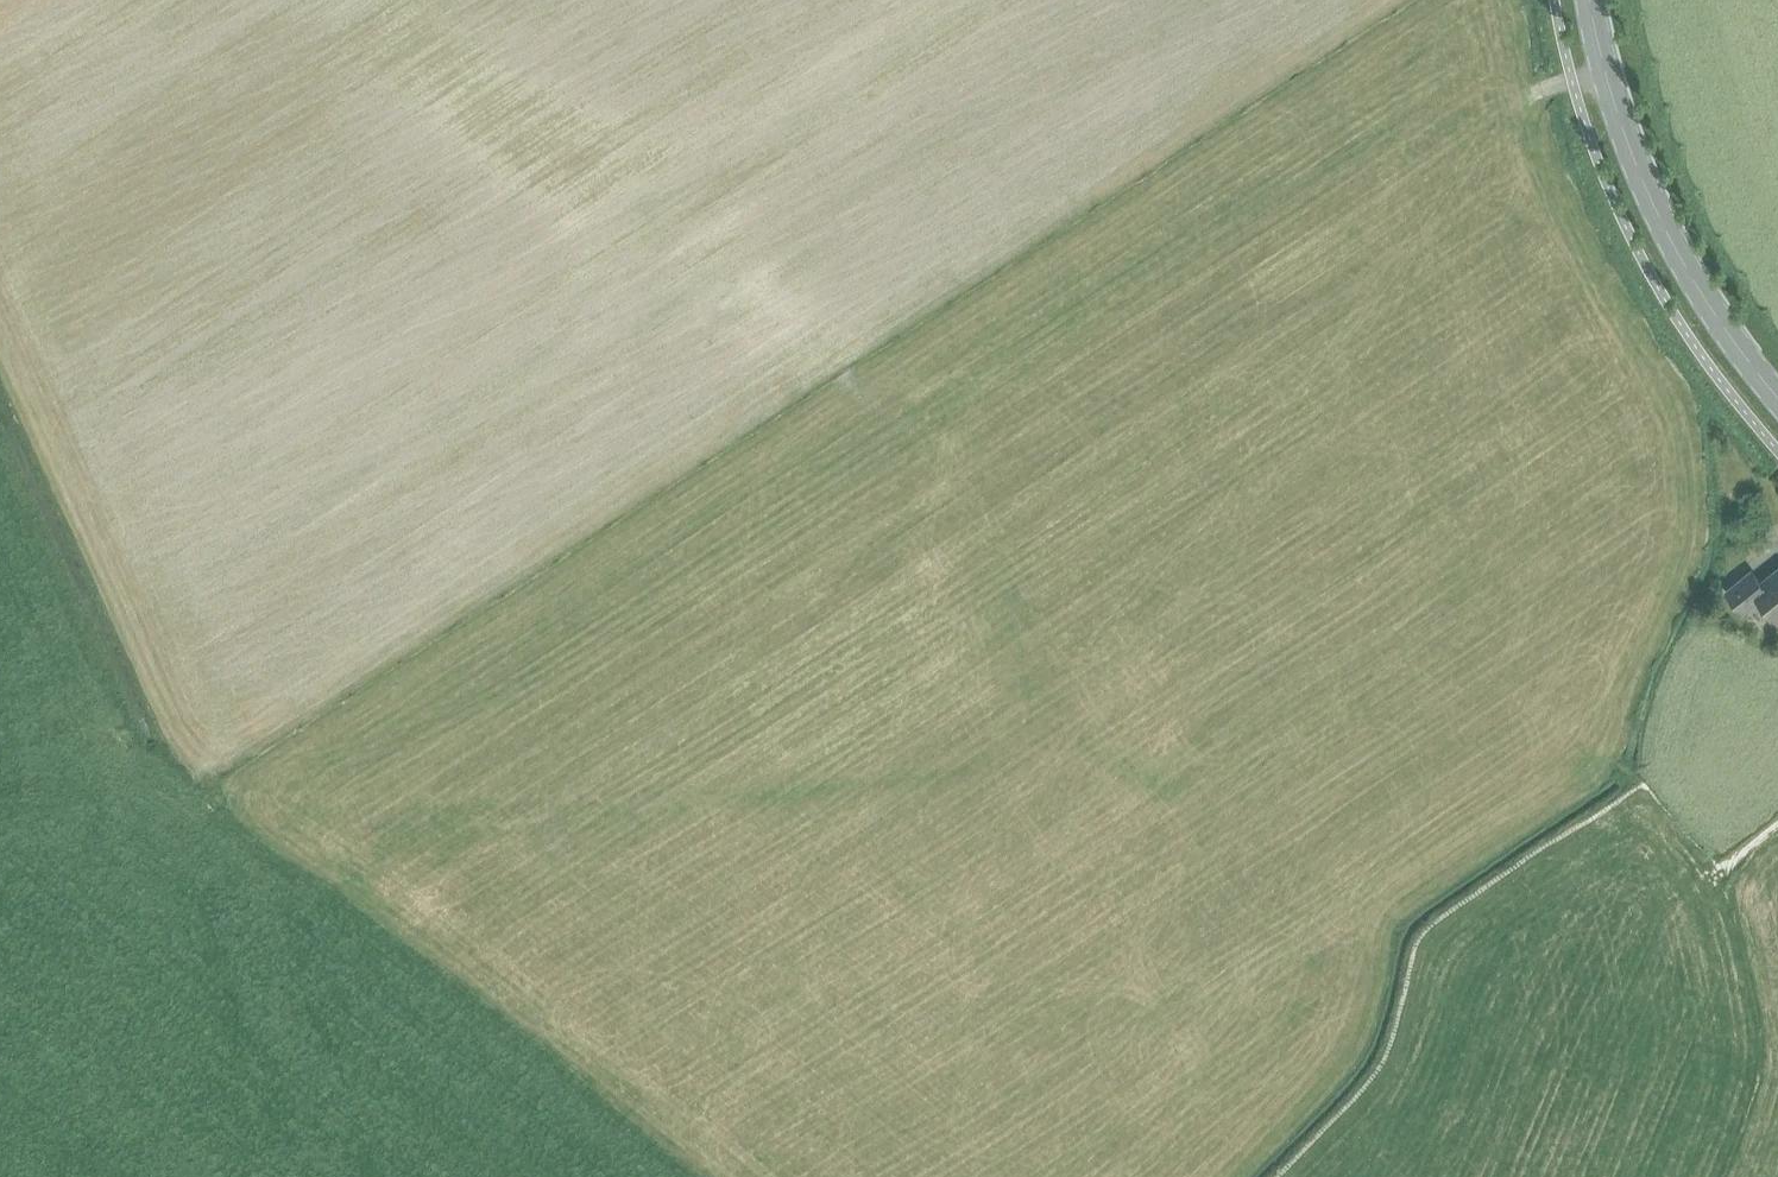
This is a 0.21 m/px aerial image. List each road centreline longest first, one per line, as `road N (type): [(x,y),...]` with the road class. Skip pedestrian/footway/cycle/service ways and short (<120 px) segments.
road 1 (primary): [(1777,390),(1718,315),(1651,198),(1618,116),(1590,0)]

